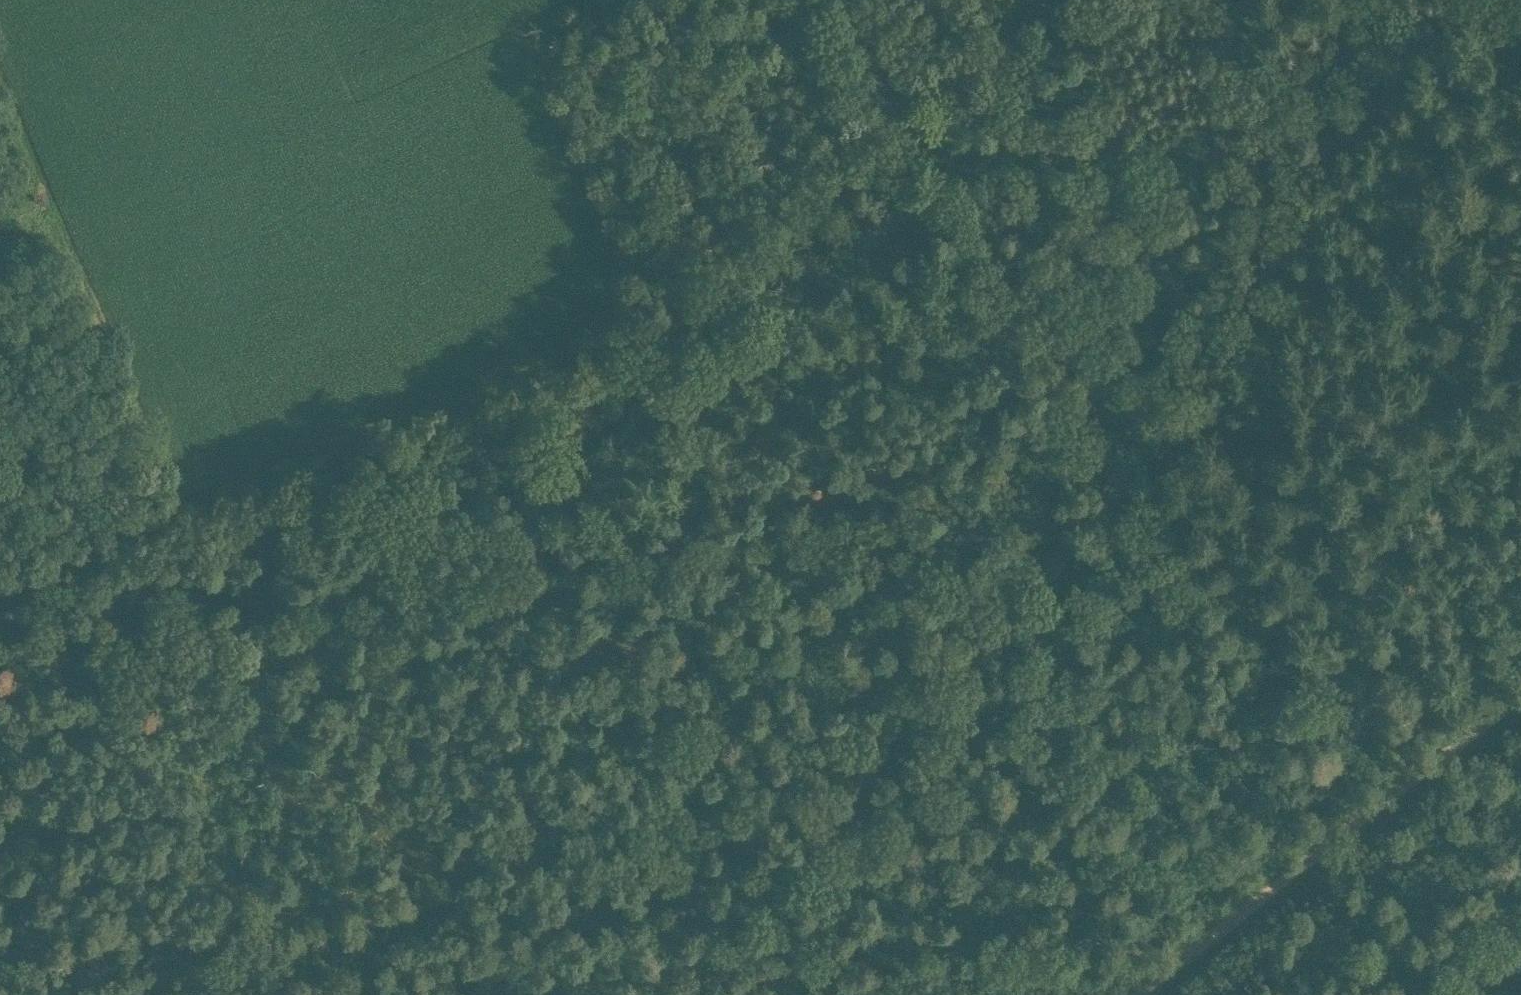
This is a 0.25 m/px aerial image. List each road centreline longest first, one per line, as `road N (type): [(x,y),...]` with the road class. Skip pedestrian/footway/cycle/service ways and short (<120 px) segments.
road 1 (track): [(915,95),(510,381),(122,529),(72,536),(0,523)]
road 2 (track): [(1394,793),(1135,994)]
road 3 (track): [(1051,0),(915,95)]
road 4 (track): [(1394,793),(1520,694)]
road 5 (track): [(915,95),(839,0)]

